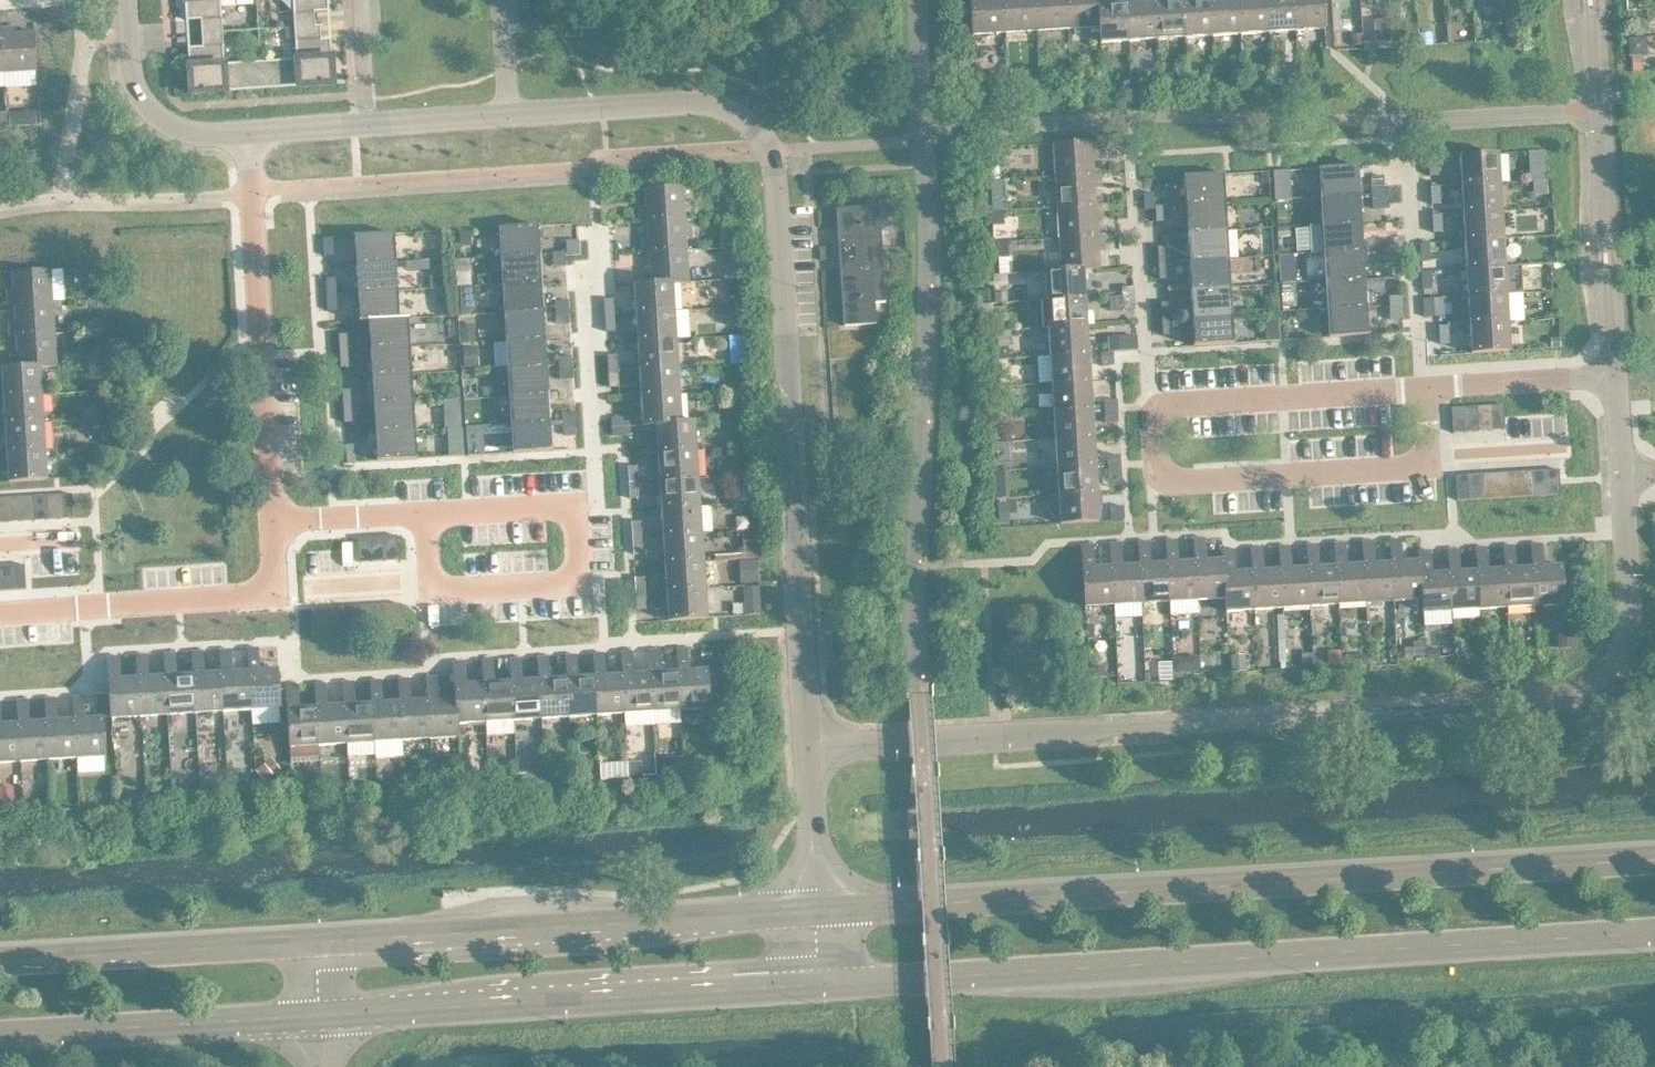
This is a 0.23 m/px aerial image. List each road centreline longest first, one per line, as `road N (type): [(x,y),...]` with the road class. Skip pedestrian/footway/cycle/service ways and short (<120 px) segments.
road 1 (unclassified): [(813,745),(1570,696),(1601,683),(1631,632),(1619,473)]
road 2 (unclassified): [(516,115),(721,104),(772,151),(813,745)]
road 3 (secondary): [(1654,858),(821,909)]
road 4 (secondary): [(823,982),(1654,933)]
road 5 (residential): [(1429,388),(1154,400),(1156,462),(1158,477),(1433,458)]
road 6 (secondary): [(821,909),(319,944)]
road 7 (secondary): [(322,1016),(823,982)]
road 8 (residential): [(419,514),(597,505),(600,573),(422,582)]
road 9 (residential): [(269,521),(244,133)]
road 10 (unclassified): [(1613,375),(1588,0)]
road 11 (residential): [(0,608),(273,592),(269,521)]
road 12 (secondary): [(0,1034),(322,1016)]
road 13 (secondary): [(319,944),(0,962)]
road 14 (unclassified): [(244,133),(516,115)]
road 15 (unclassified): [(127,0),(133,85),(160,120),(244,133)]
road 16 (residential): [(1613,375),(1429,388)]
road 17 (unclassified): [(813,745),(821,909)]
road 18 (residential): [(269,521),(419,514)]
road 19 (residential): [(1433,458),(1570,451)]

